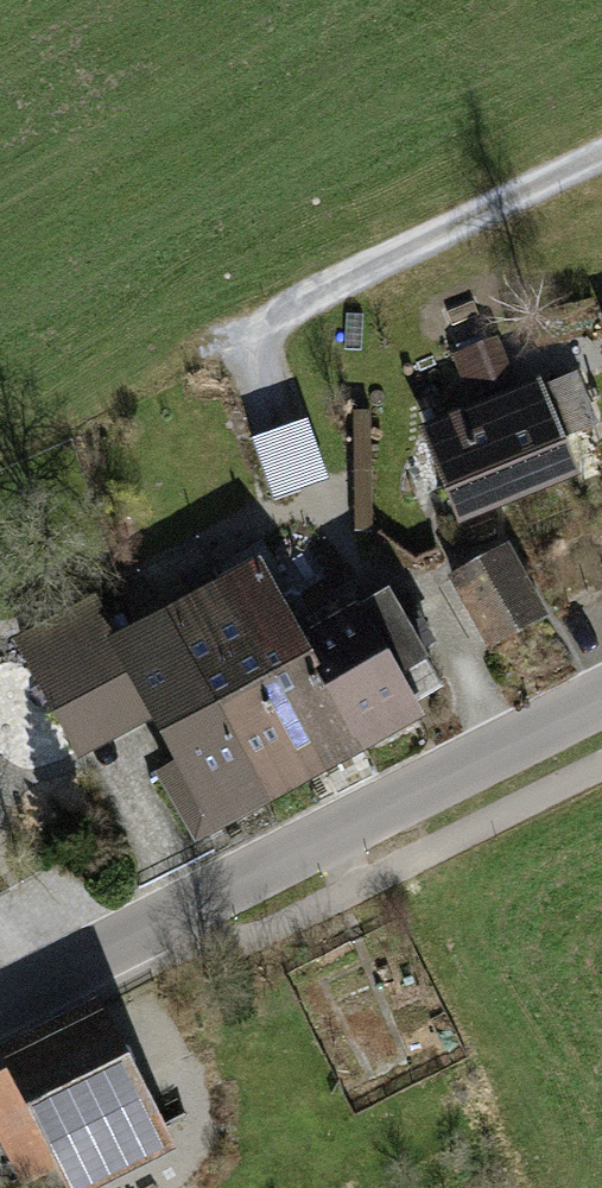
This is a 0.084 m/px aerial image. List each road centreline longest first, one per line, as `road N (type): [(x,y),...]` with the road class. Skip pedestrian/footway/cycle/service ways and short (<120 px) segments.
road 1 (unclassified): [(0,1002),(601,702)]

